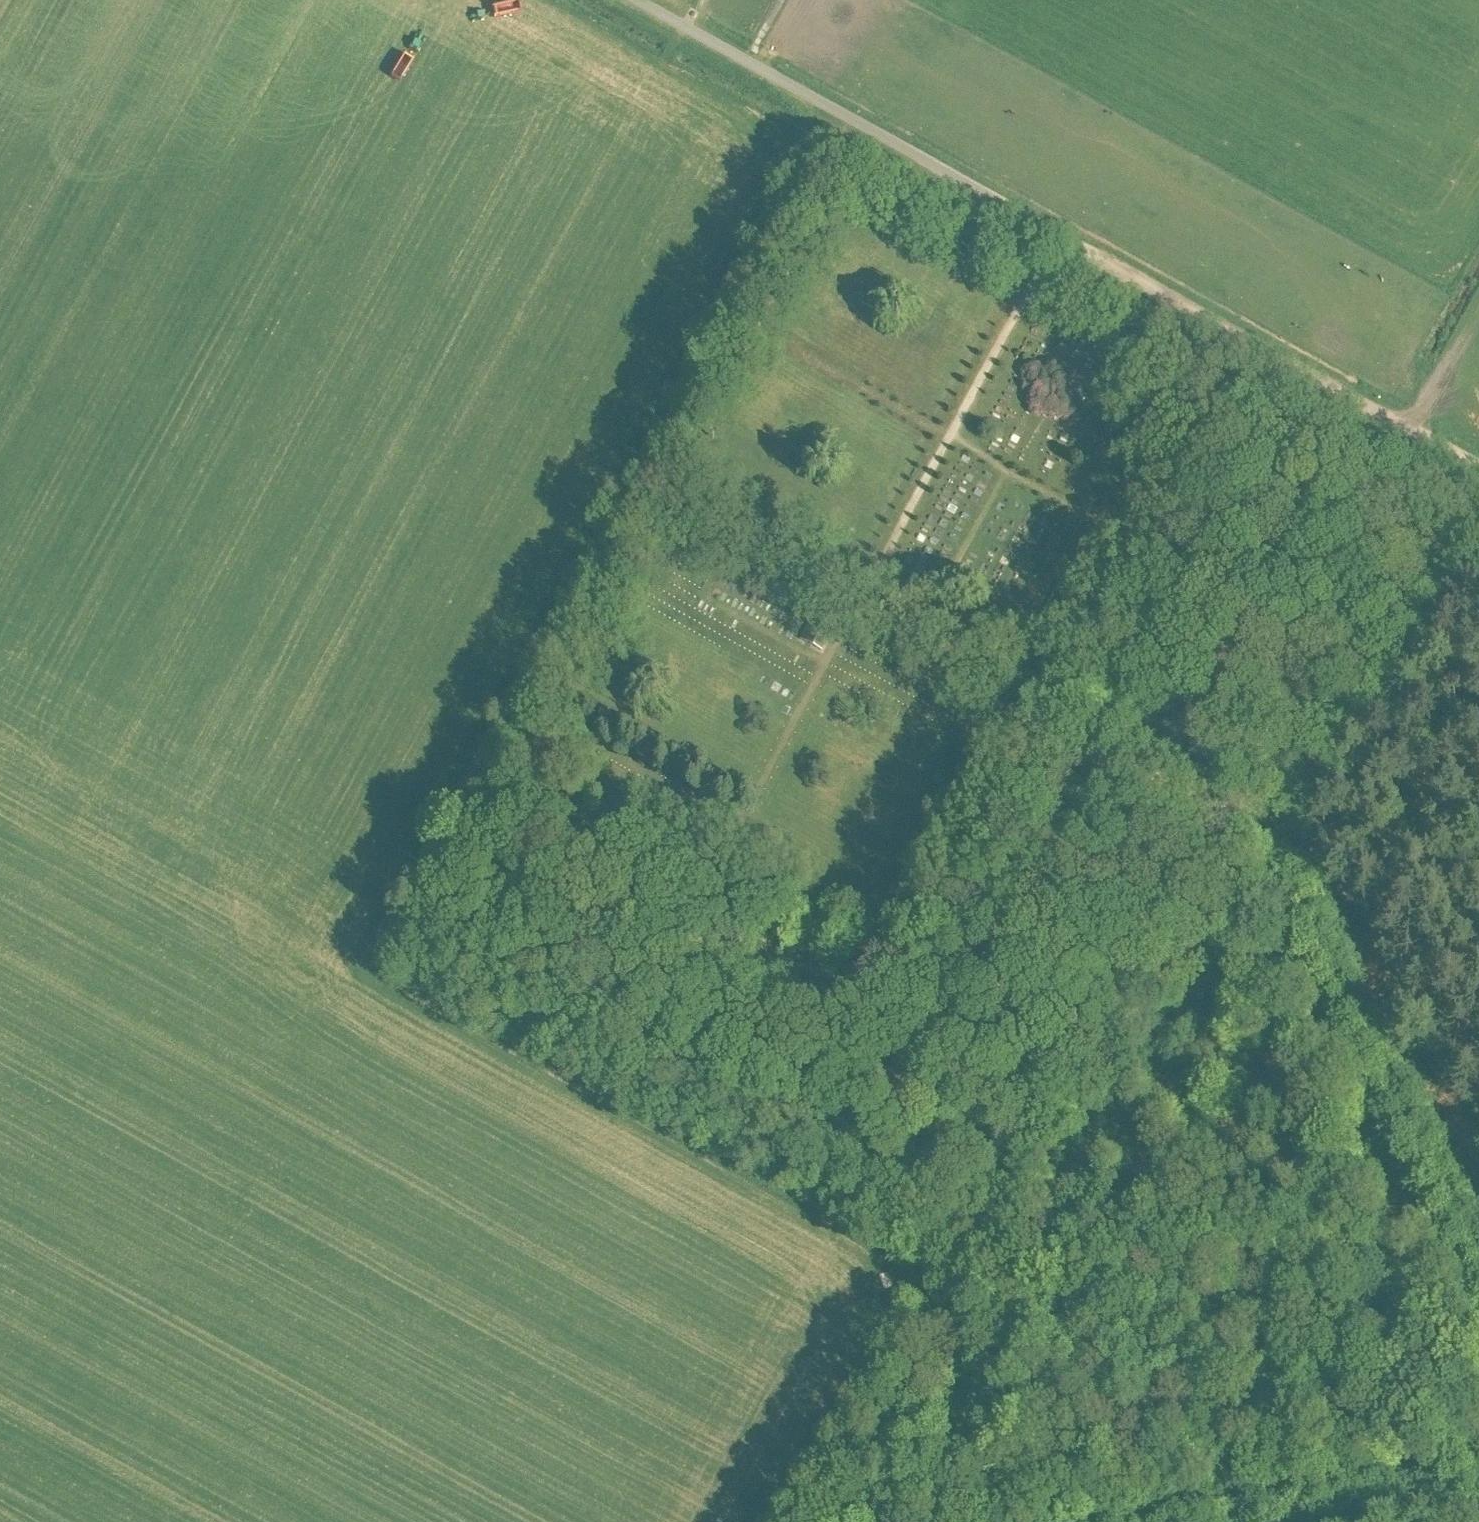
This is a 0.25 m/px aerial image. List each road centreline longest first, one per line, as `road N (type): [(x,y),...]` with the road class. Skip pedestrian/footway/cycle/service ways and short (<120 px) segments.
road 1 (track): [(807,1521),(960,1255),(1265,867)]
road 2 (unclassified): [(1083,250),(635,0)]
road 3 (track): [(1083,250),(1478,472)]
road 4 (track): [(1265,867),(1377,1061),(1478,1266)]
road 5 (track): [(1281,1521),(1478,1482)]
road 6 (track): [(1478,304),(1407,431)]

